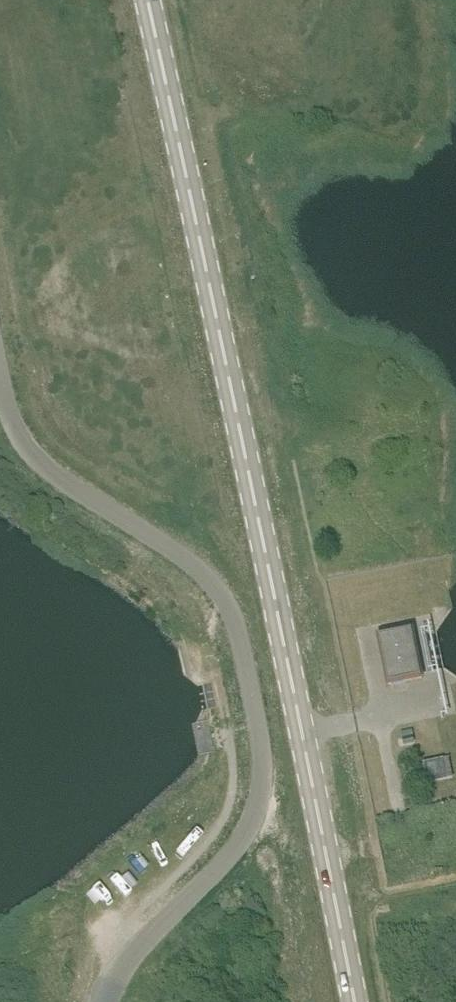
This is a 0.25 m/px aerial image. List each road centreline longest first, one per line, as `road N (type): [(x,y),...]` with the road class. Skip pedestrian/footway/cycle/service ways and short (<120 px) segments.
road 1 (primary): [(354,1001),(146,0)]
road 2 (unclassified): [(105,1001),(132,954),(252,822),(263,786),(259,735),(236,629),(212,581),(28,452),(0,372)]

